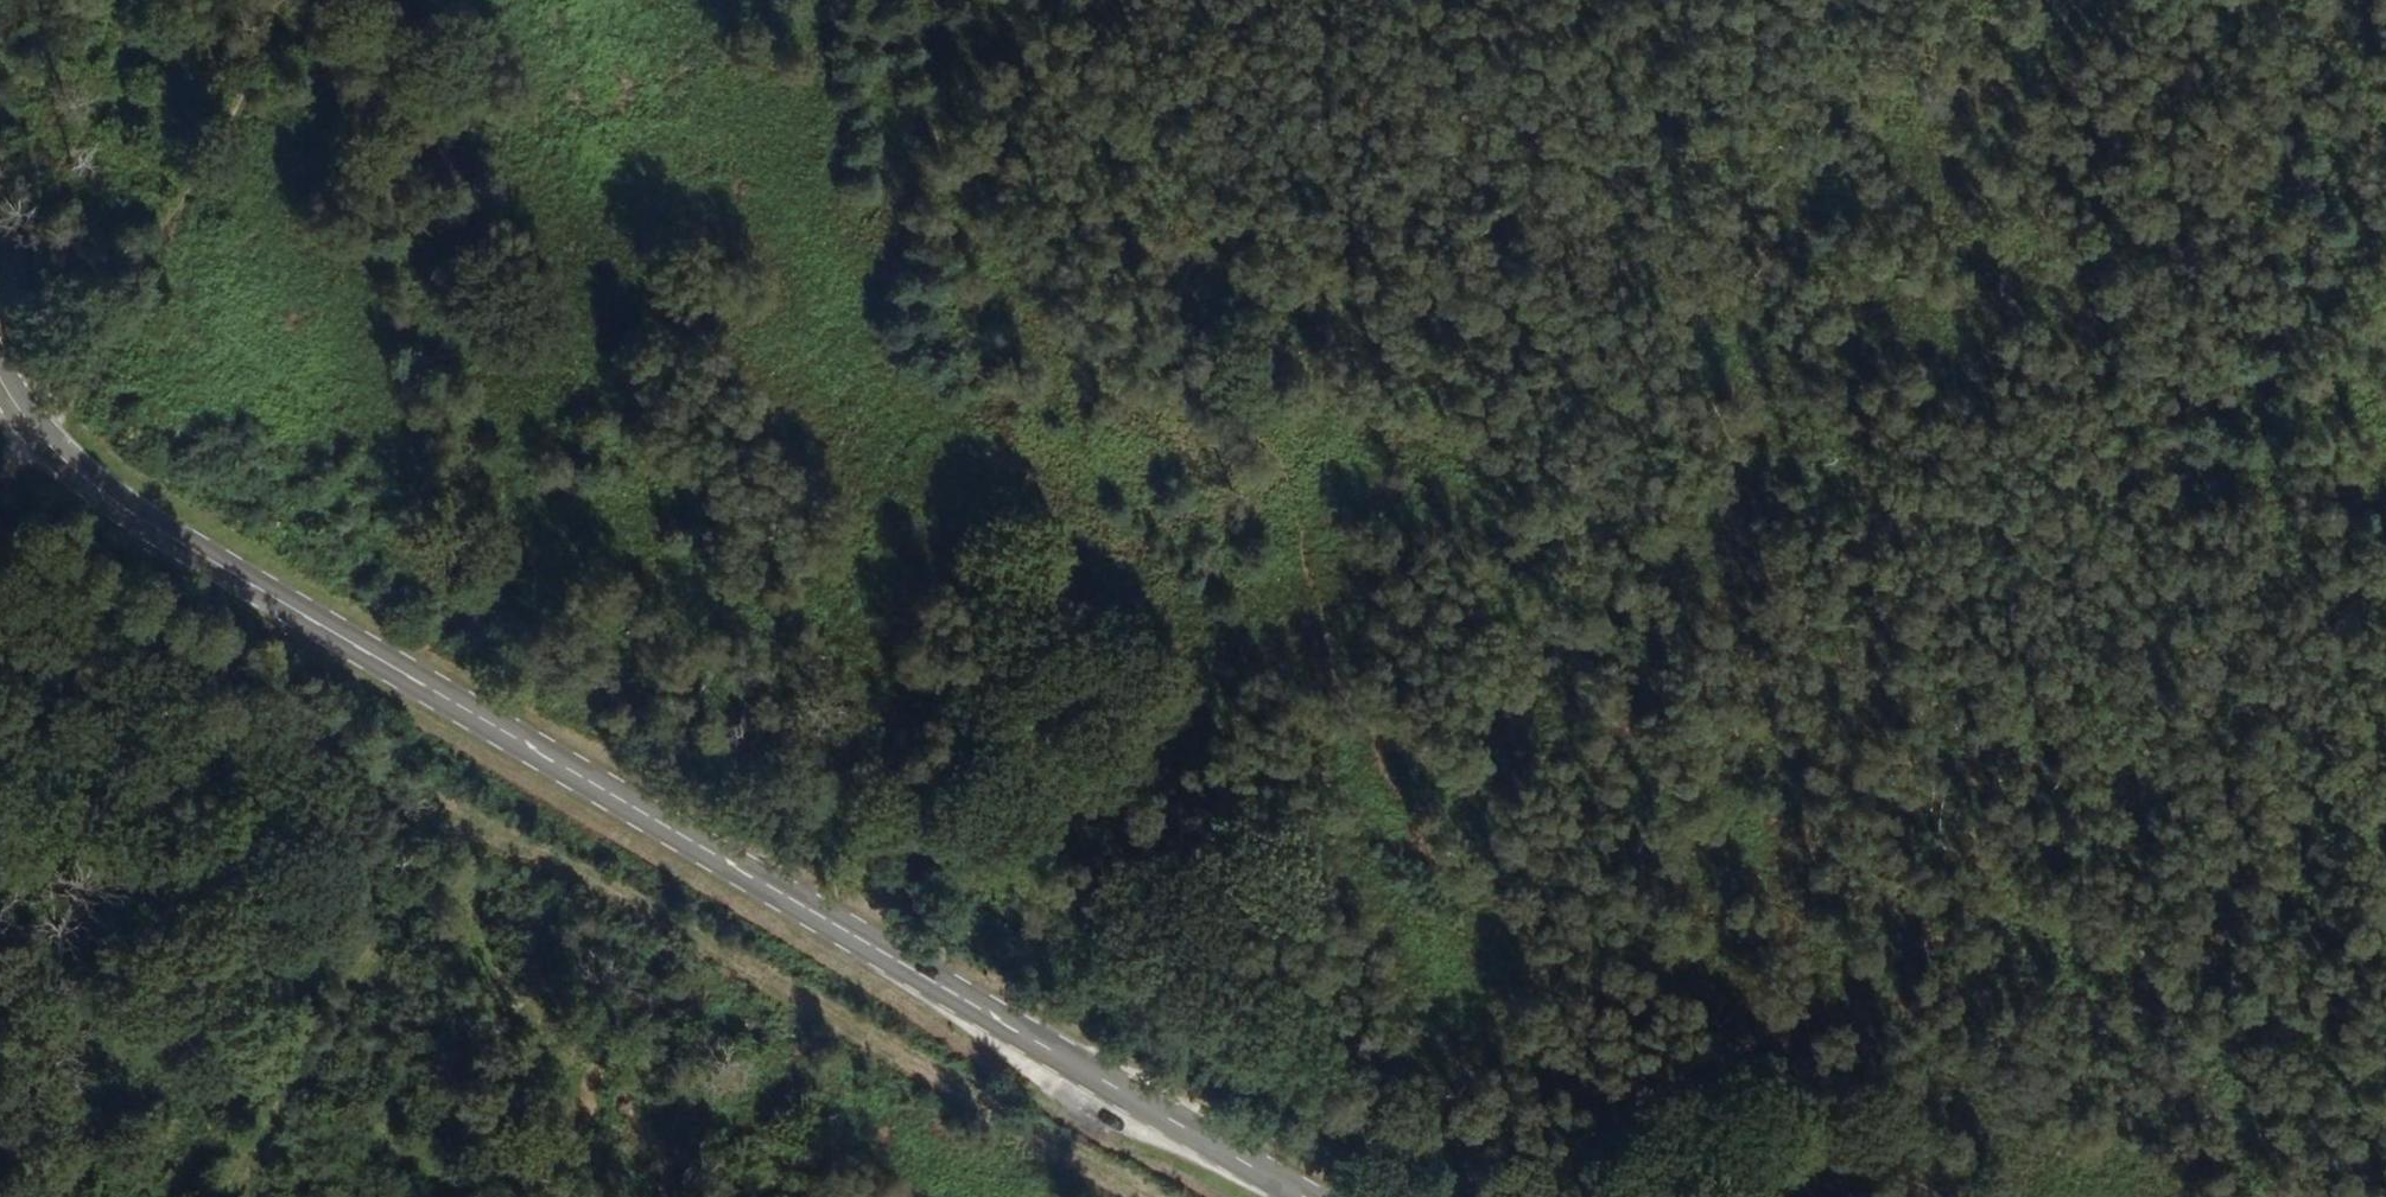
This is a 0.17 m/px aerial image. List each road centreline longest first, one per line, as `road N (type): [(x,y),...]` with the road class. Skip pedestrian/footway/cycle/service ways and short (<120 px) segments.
road 1 (primary): [(0,386),(38,436),(117,507),(1294,1196)]
road 2 (track): [(284,0),(130,337),(0,490)]

